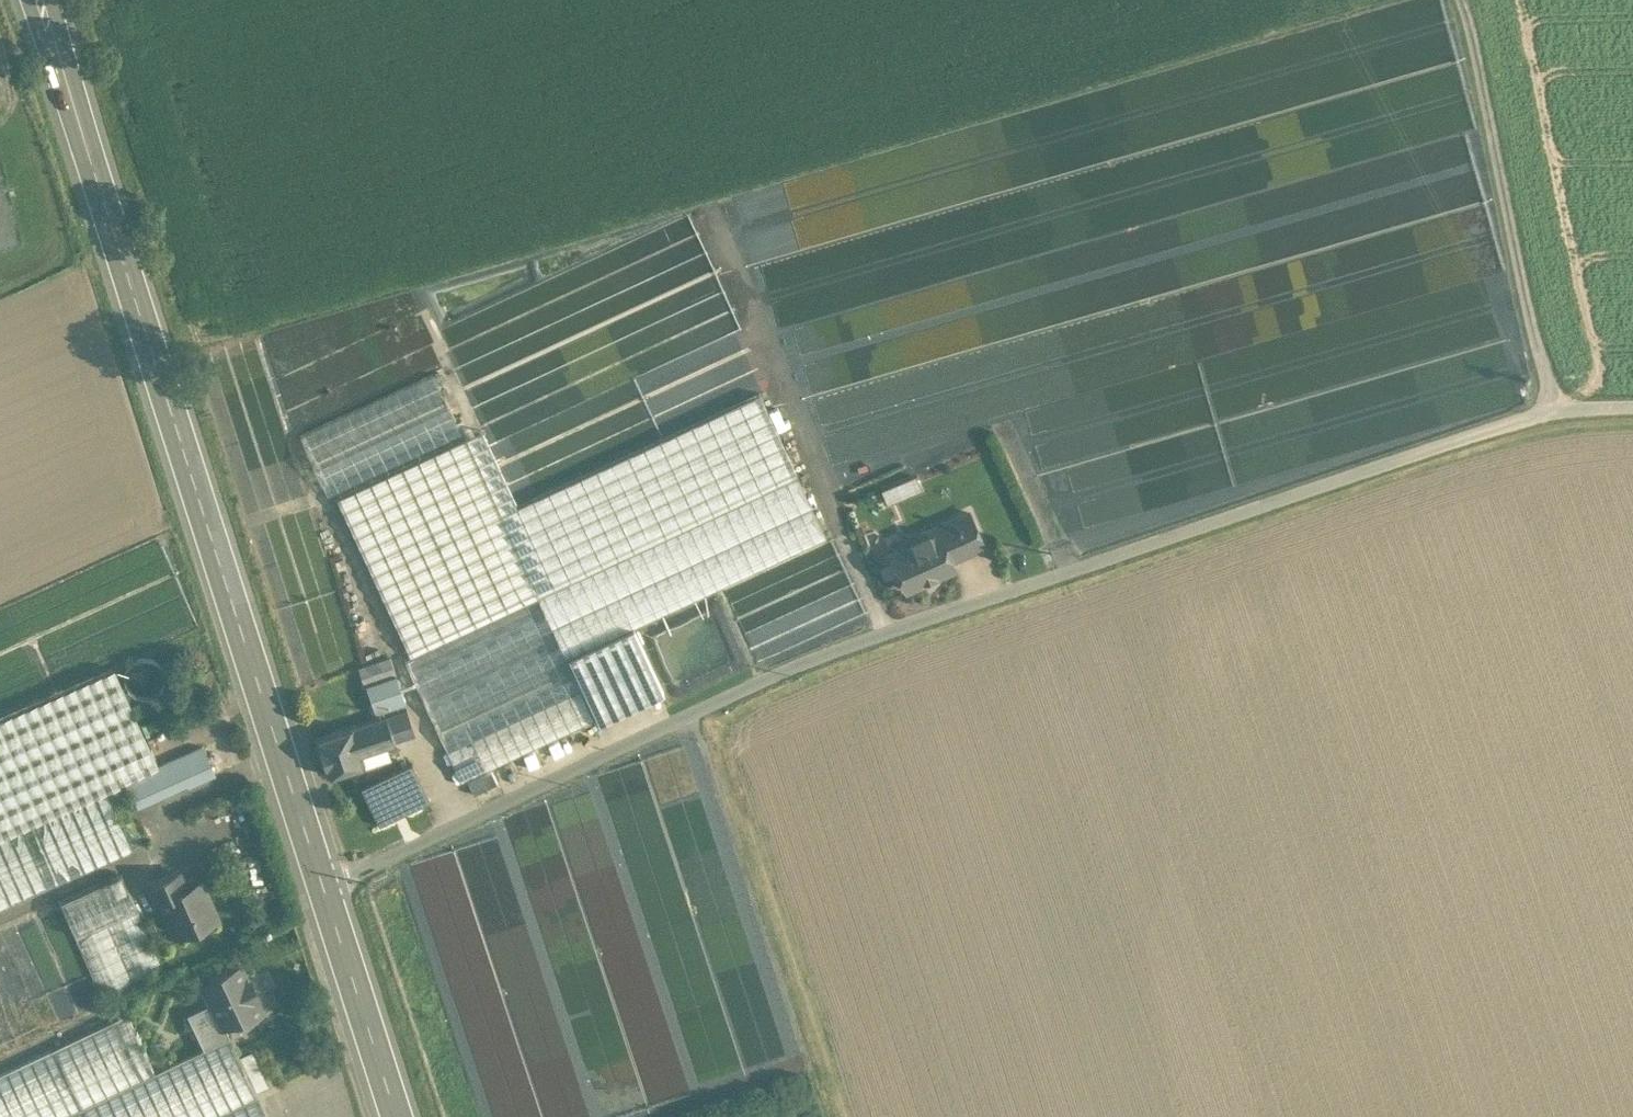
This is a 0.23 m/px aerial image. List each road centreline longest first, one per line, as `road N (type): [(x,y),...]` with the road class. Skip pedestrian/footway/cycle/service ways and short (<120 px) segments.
road 1 (track): [(1632,409),(1574,410),(787,671),(322,885)]
road 2 (secondary): [(38,0),(397,1116)]
road 3 (track): [(1471,0),(1574,410)]

